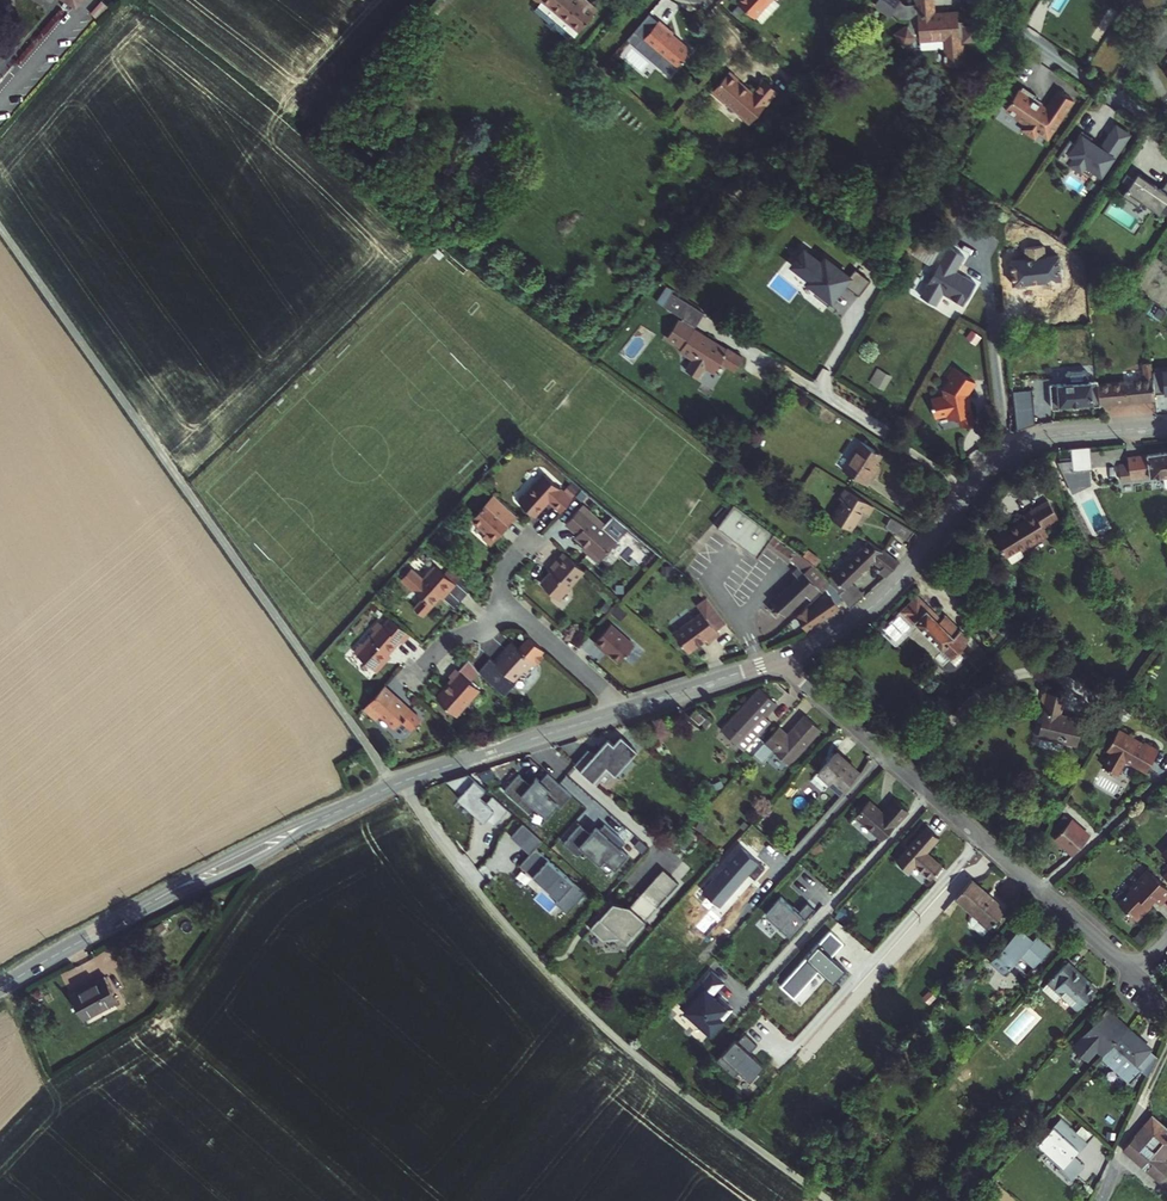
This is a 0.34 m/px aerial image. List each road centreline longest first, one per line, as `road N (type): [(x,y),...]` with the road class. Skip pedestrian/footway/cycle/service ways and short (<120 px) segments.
road 1 (tertiary): [(0,988),(165,895),(395,784),(629,708)]
road 2 (track): [(827,1200),(584,1009),(493,912),(395,784)]
road 3 (residential): [(777,660),(1137,975),(1166,940)]
road 4 (tertiary): [(777,660),(863,614),(997,461),(1053,435)]
road 5 (residential): [(1053,435),(1120,592),(1162,621)]
road 6 (track): [(1166,1045),(1095,1200)]
road 7 (residential): [(629,708),(508,606)]
road 8 (tertiary): [(629,708),(777,660)]

